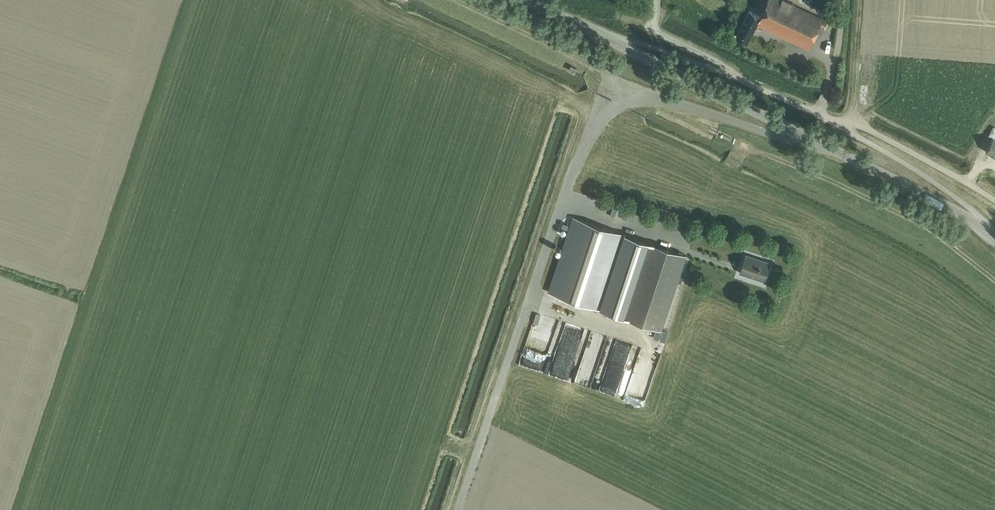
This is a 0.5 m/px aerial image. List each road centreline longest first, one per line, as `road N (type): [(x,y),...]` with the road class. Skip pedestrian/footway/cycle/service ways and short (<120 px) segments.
road 1 (track): [(994,280),(918,222),(452,0)]
road 2 (tertiary): [(802,134),(527,0)]
road 3 (tertiary): [(994,237),(802,134)]
road 4 (residential): [(802,134),(769,133),(609,76)]

